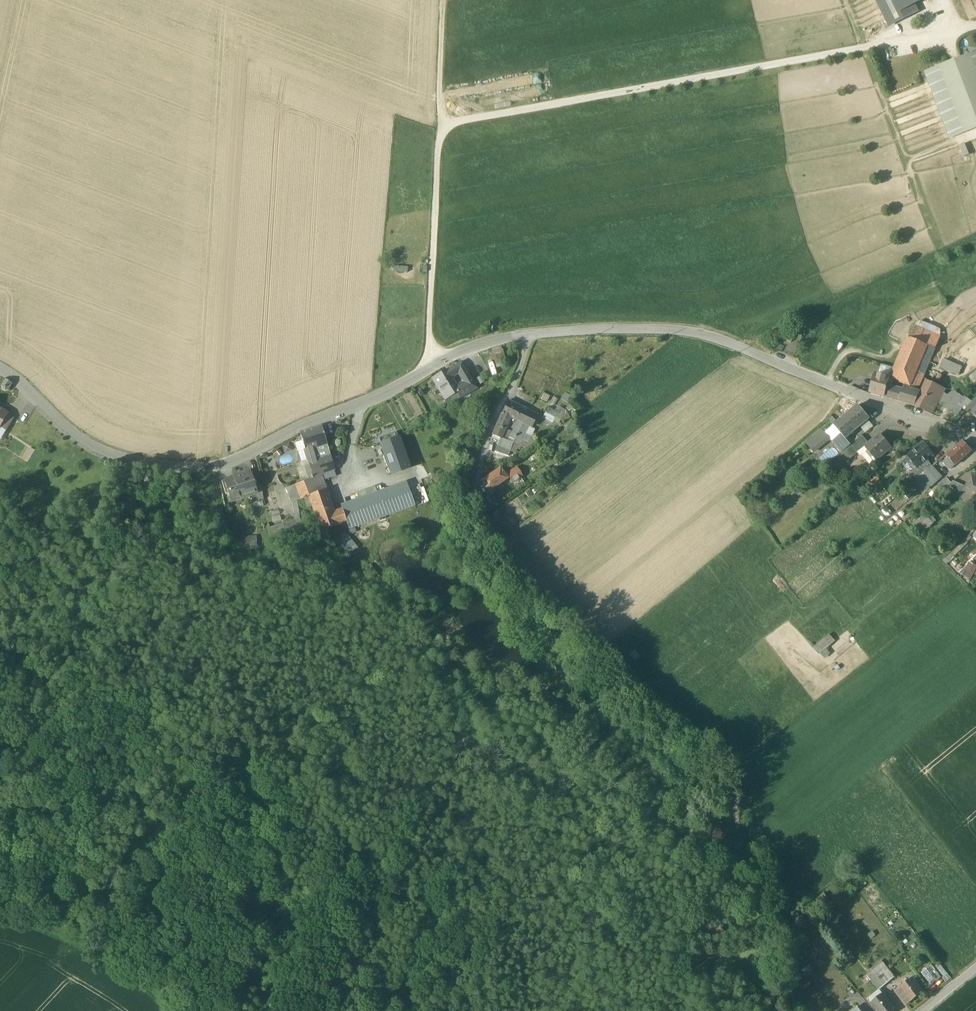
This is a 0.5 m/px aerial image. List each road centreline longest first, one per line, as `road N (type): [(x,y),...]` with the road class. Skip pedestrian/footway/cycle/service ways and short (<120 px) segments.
road 1 (tertiary): [(975,441),(726,343),(660,330),(502,339),(254,452),(191,469),(93,447),(0,370)]
road 2 (track): [(866,48),(439,128),(430,335),(435,365)]
road 3 (track): [(731,770),(508,561),(486,533),(476,489)]
road 4 (track): [(202,1010),(214,930),(267,840),(274,816),(265,781)]
road 5 (track): [(180,1010),(122,966),(0,915)]
road 6 (track): [(439,128),(445,0)]

